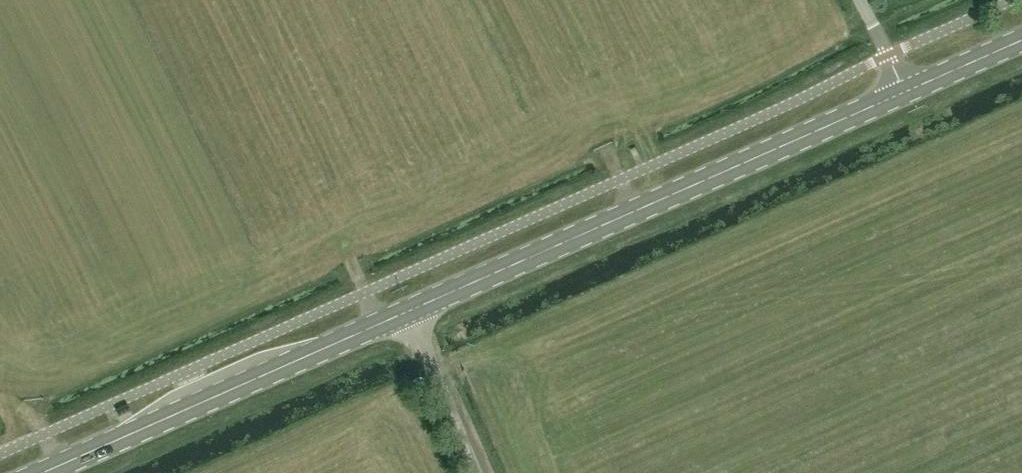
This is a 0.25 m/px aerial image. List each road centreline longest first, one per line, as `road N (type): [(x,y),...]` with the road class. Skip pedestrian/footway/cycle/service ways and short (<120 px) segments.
road 1 (secondary): [(410,315),(905,93)]
road 2 (secondary): [(51,472),(410,315)]
road 3 (unclassified): [(476,472),(410,315)]
road 4 (secondary): [(905,93),(1021,41)]

